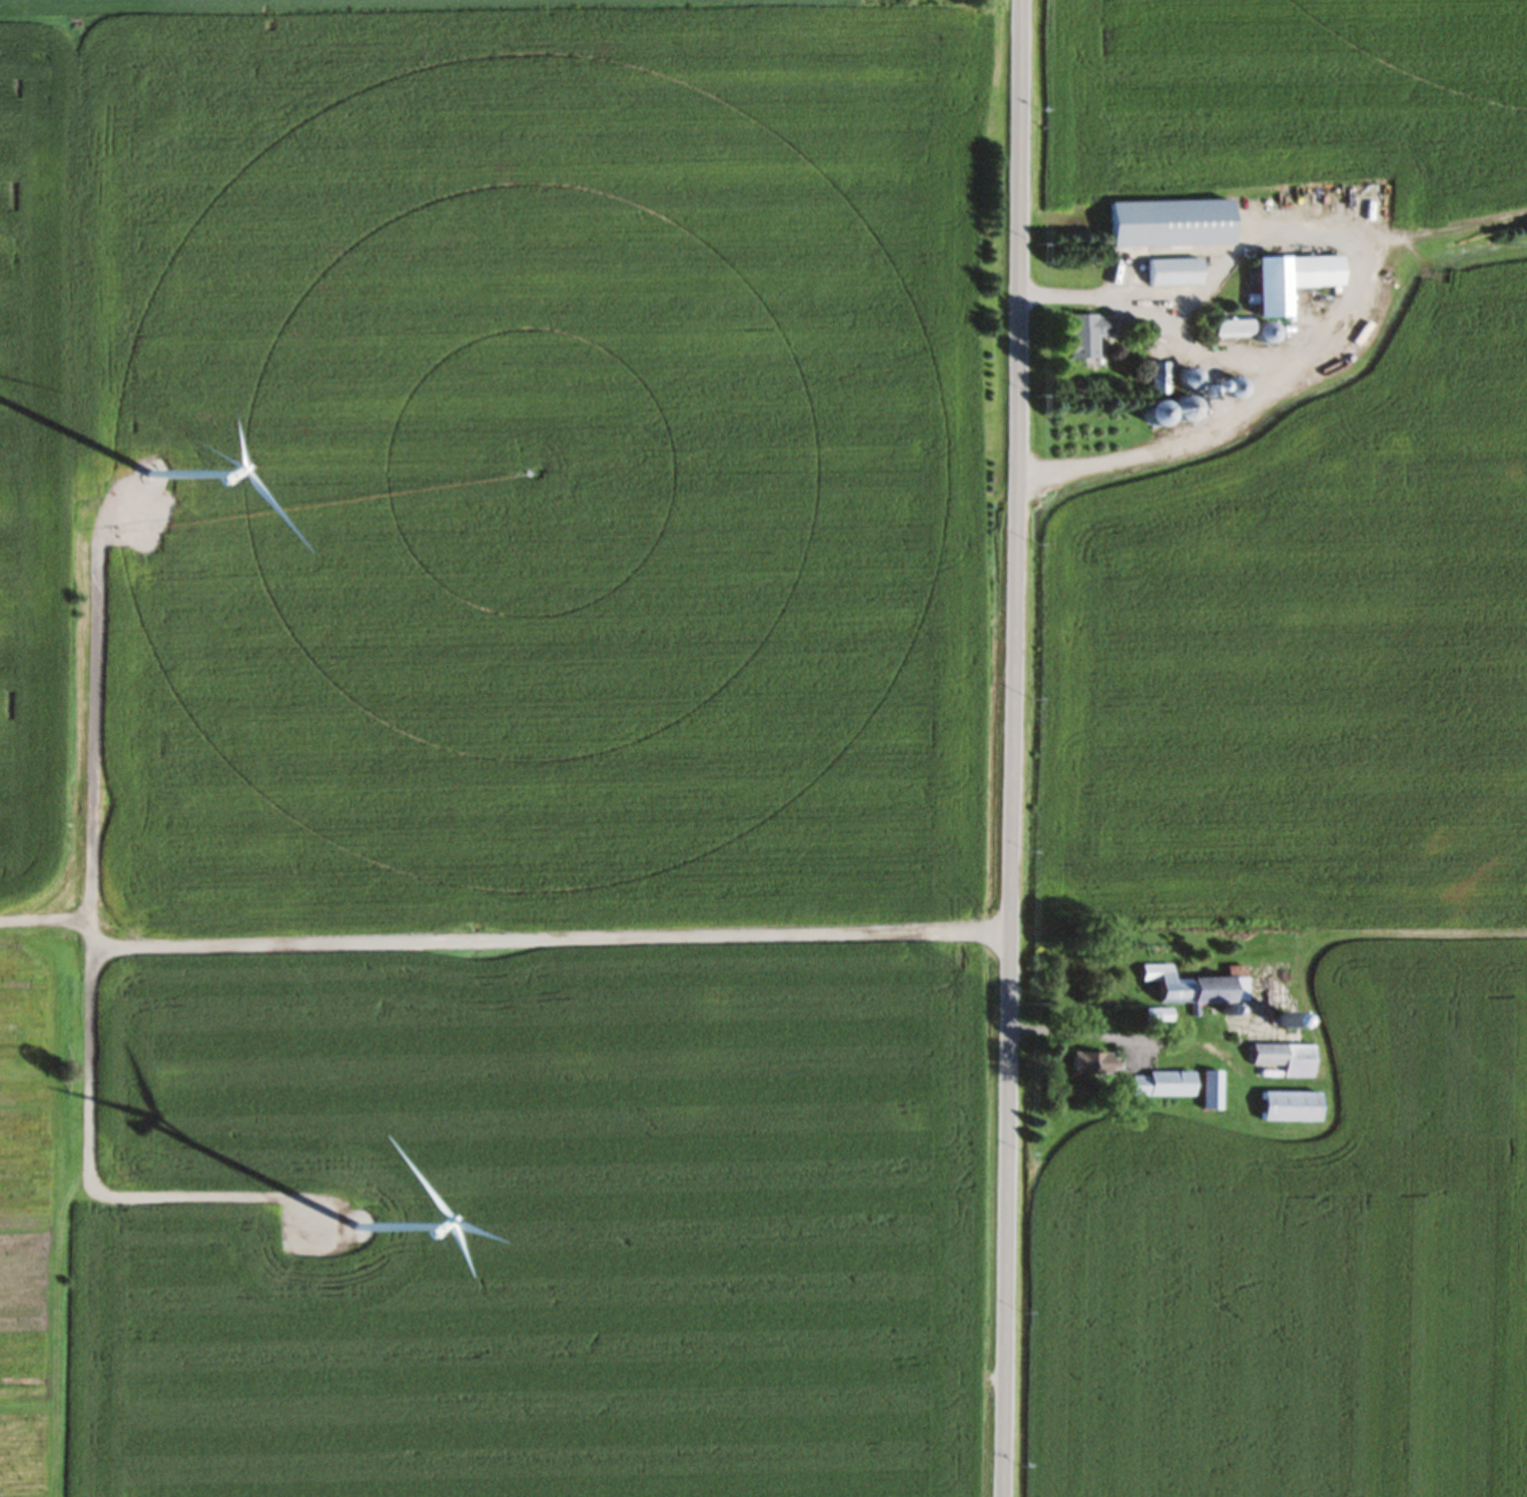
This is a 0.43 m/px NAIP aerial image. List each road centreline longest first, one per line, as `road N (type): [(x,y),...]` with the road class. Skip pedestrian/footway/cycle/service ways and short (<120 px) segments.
road 1 (residential): [(1001,1496),(999,1034),(1021,0)]

